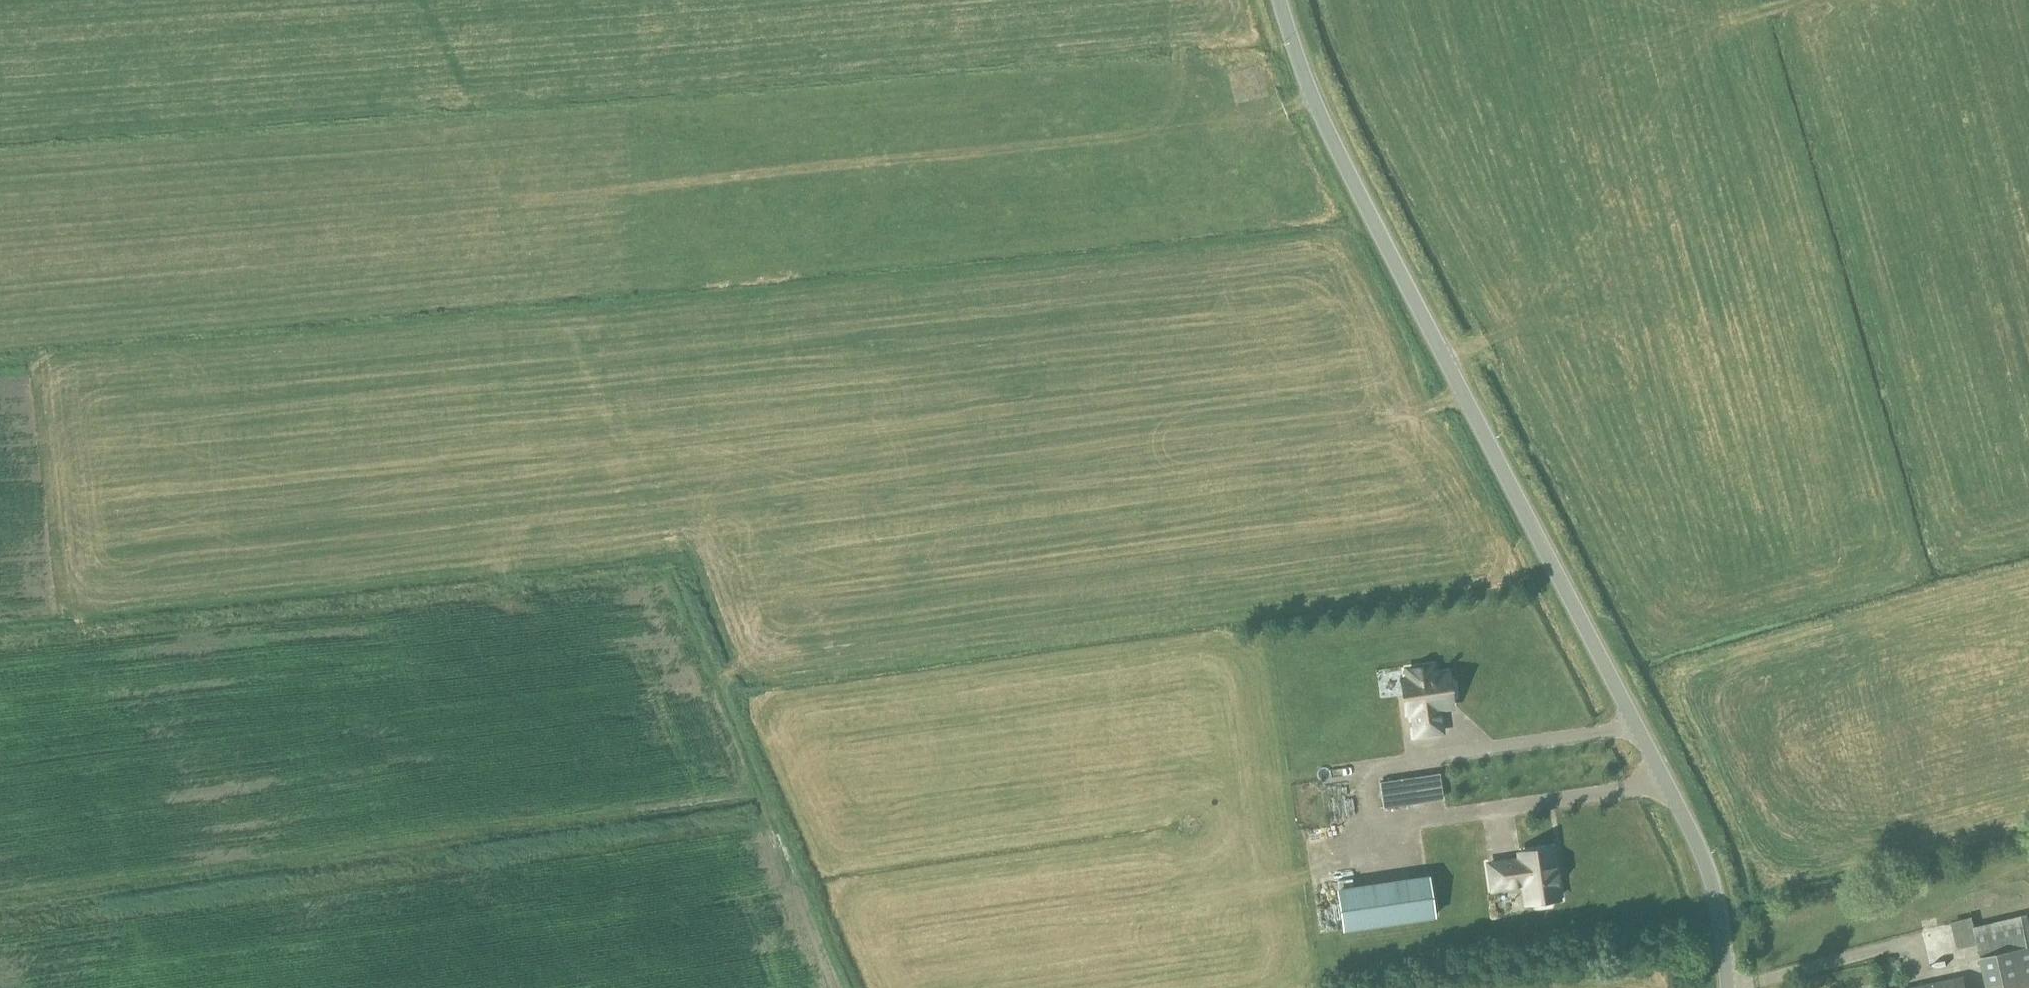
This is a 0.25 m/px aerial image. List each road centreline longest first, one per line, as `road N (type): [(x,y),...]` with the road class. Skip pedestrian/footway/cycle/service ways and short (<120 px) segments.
road 1 (unclassified): [(1279,0),(1313,98),(1353,182),(1697,844),(1717,906),(1728,987)]
road 2 (track): [(930,462),(1308,427),(1464,398)]

